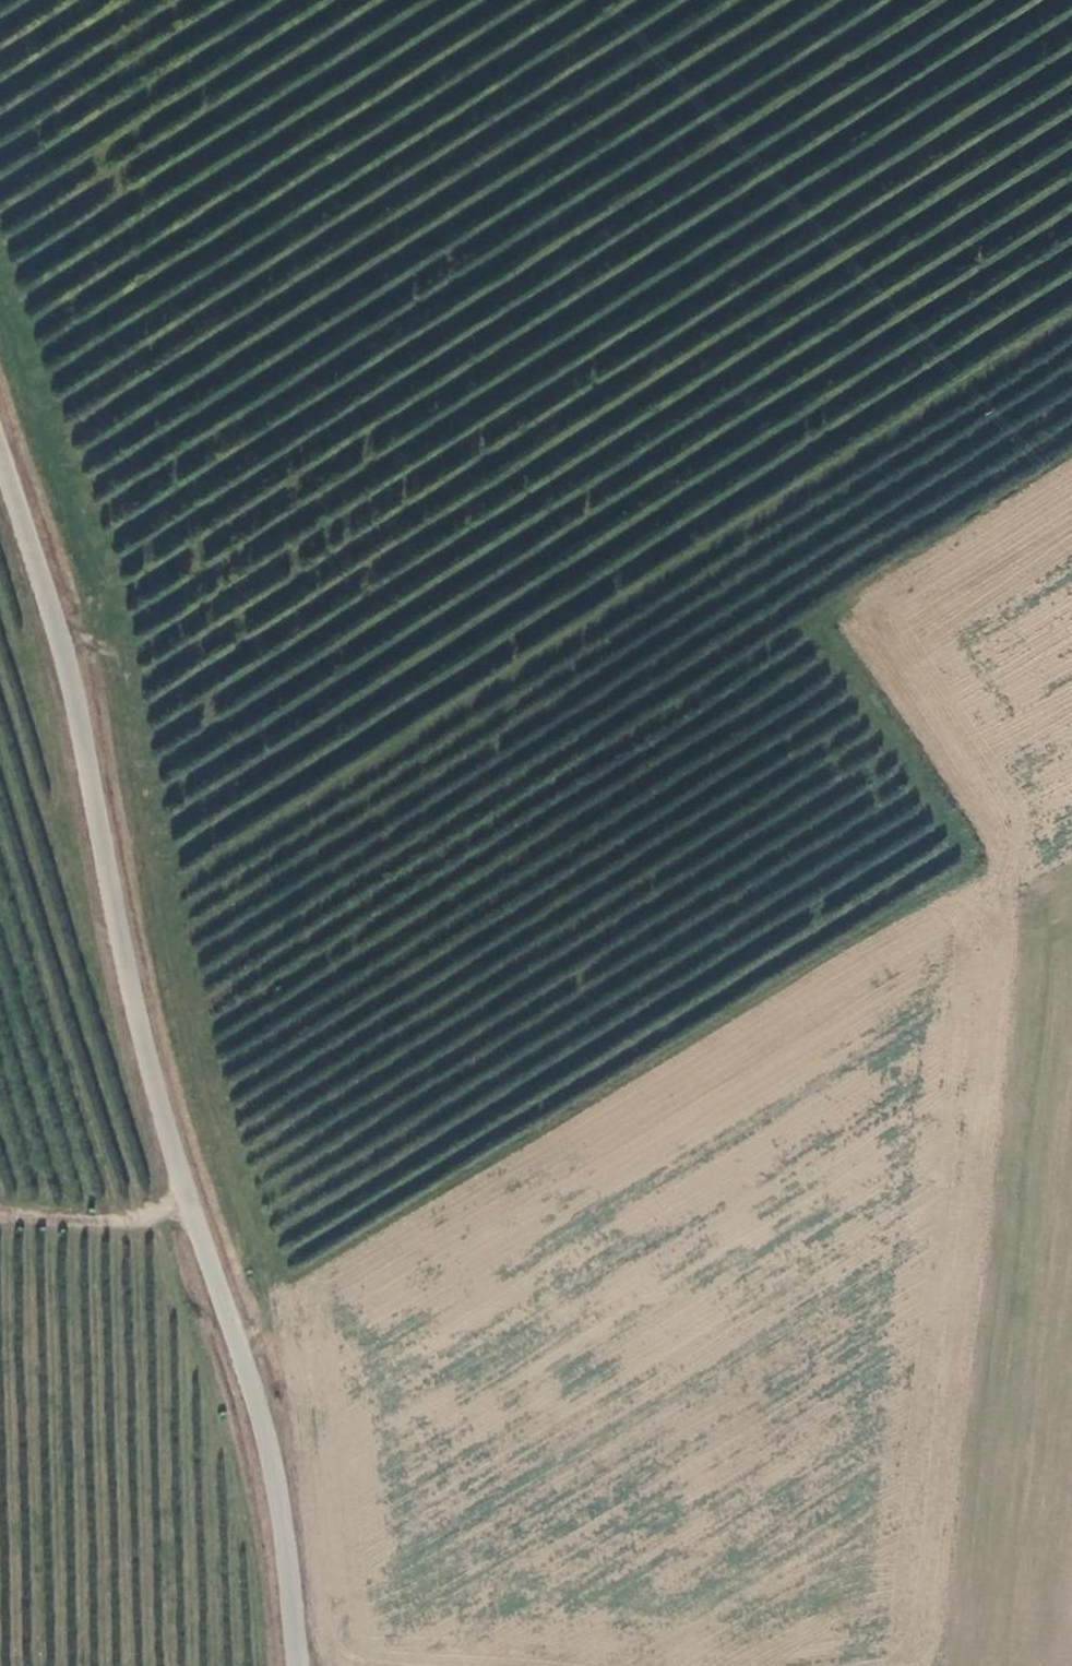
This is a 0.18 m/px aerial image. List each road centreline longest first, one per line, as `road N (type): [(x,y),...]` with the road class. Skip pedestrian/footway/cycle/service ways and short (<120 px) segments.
road 1 (unclassified): [(0,451),(64,657),(129,982),(180,1178),(266,1432),(298,1665)]
road 2 (track): [(180,1178),(166,1208),(122,1218),(0,1217)]

